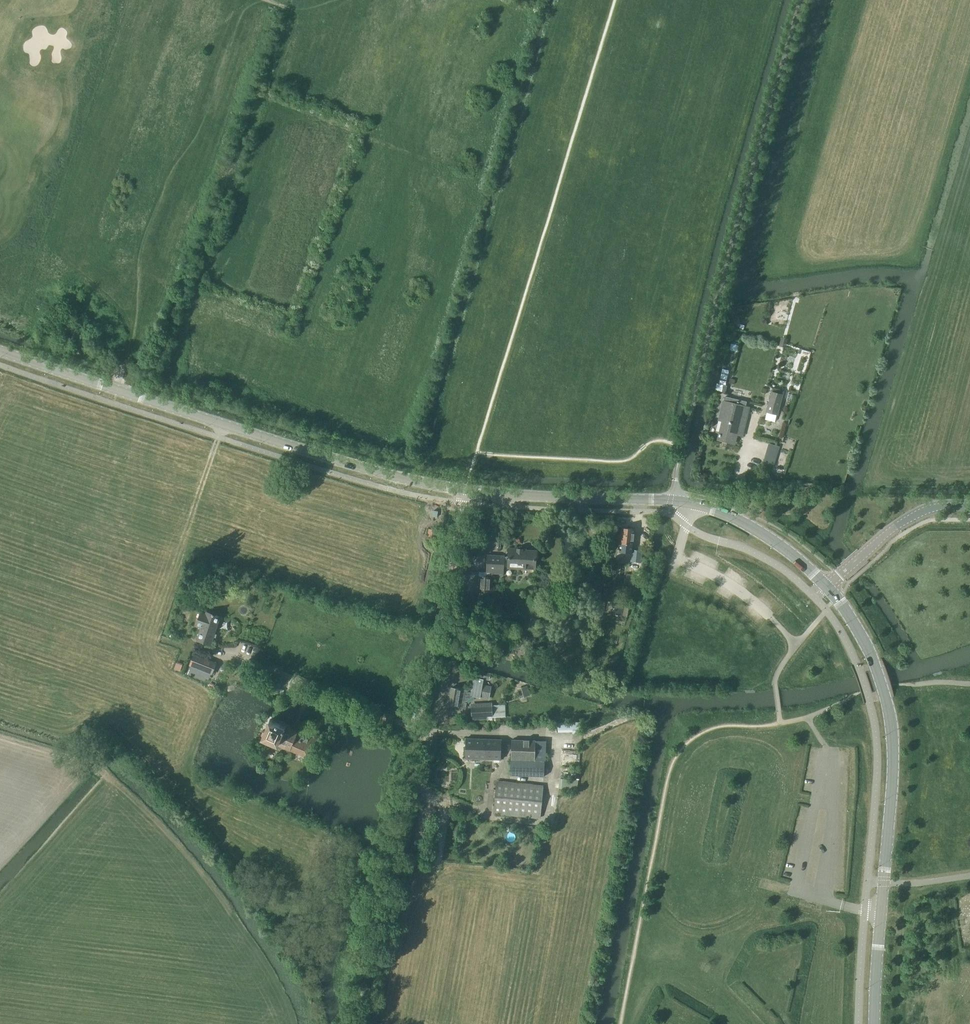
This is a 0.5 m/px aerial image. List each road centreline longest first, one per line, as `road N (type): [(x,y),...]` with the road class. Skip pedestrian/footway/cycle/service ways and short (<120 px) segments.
road 1 (unclassified): [(672,501),(802,0)]
road 2 (tertiary): [(465,490),(383,474),(0,350)]
road 3 (tertiary): [(874,1023),(892,732),(873,660),(827,586)]
road 4 (track): [(265,1),(222,21),(169,75),(166,176),(143,238),(136,332),(115,389)]
road 5 (track): [(195,792),(168,741),(149,642),(222,424)]
road 6 (unclassified): [(417,729),(465,490)]
road 7 (track): [(178,857),(83,762),(0,737)]
road 8 (tertiary): [(672,501),(465,490)]
road 9 (tertiary): [(827,586),(757,530),(707,506),(672,501)]
road 10 (unclassified): [(969,506),(922,511),(863,555)]

